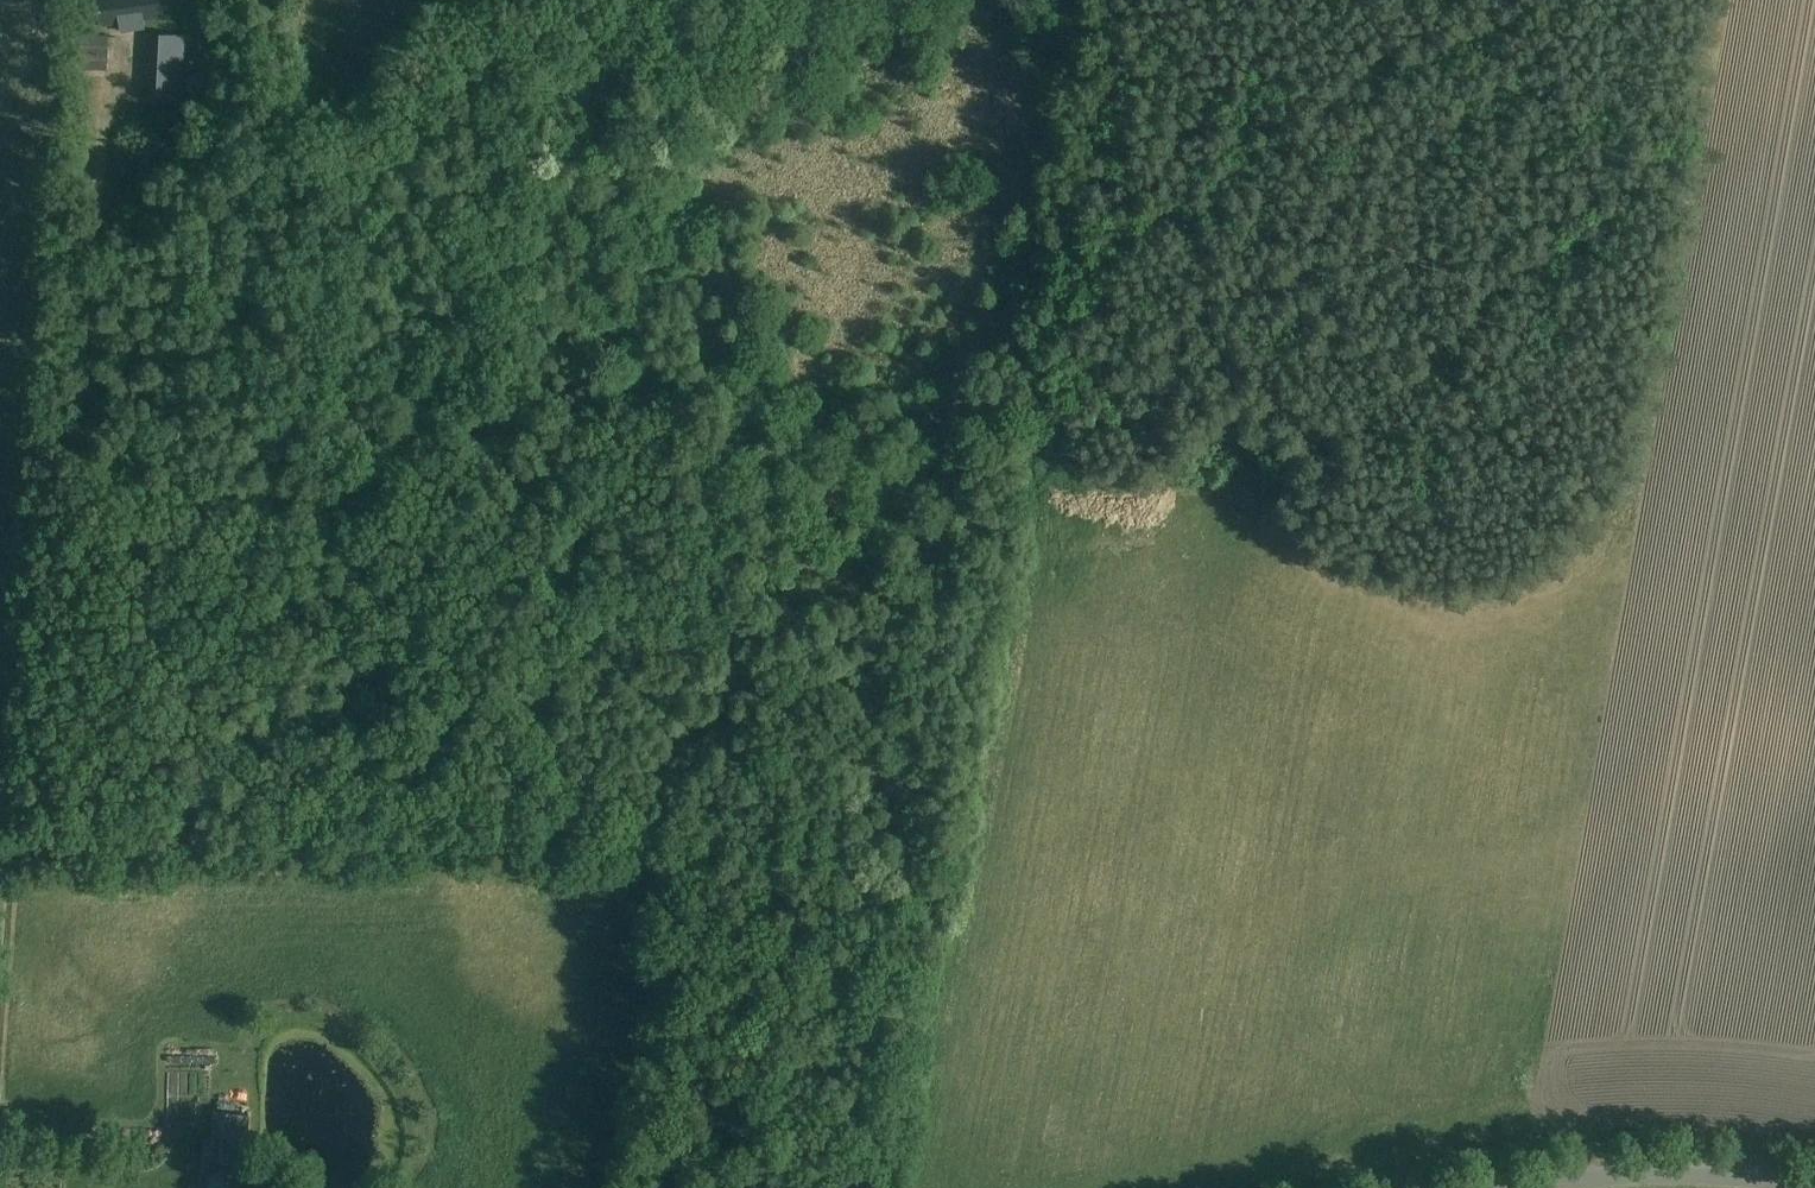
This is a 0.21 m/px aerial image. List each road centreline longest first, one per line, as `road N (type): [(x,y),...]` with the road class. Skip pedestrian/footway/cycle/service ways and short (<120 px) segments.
road 1 (track): [(0,897),(3,859),(55,765),(99,142),(114,83)]
road 2 (unclassified): [(1510,1187),(1654,1172),(1814,1185)]

